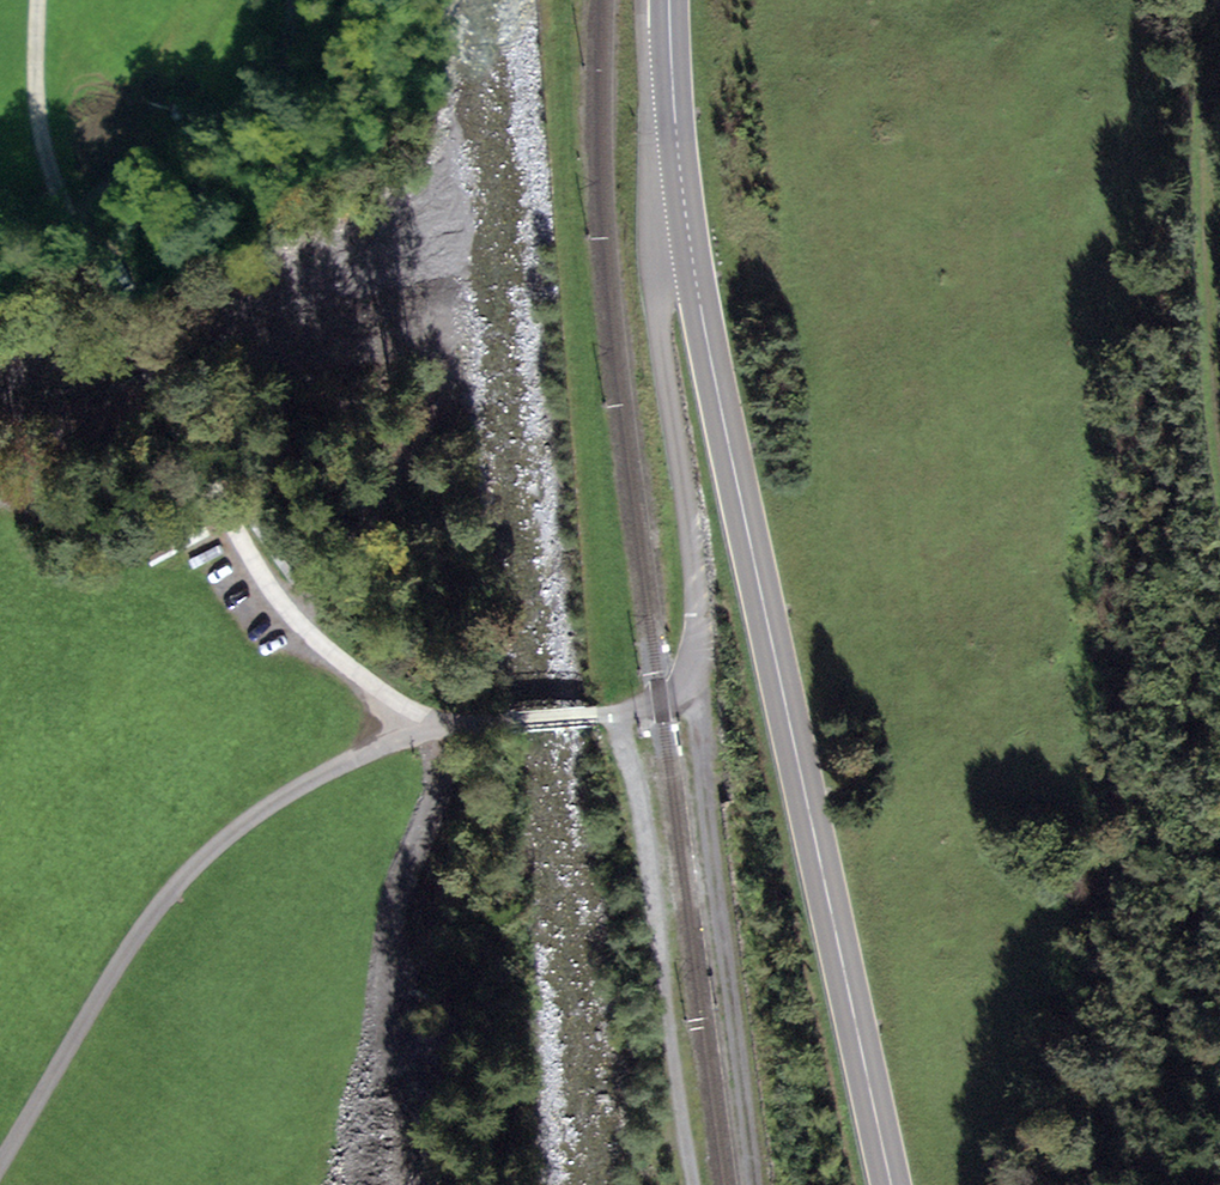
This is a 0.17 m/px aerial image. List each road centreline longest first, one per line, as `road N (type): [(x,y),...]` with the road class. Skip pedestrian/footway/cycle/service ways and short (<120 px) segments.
road 1 (secondary): [(689,237),(891,1184)]
road 2 (unclassified): [(432,719),(370,683),(299,621),(222,508),(61,189),(37,105),(40,0)]
road 3 (unclassified): [(432,719),(489,722),(614,711),(673,698),(692,678),(699,609),(654,284),(662,255),(689,237)]
road 4 (unclassified): [(432,719),(271,804),(214,848),(166,897),(0,1161)]
road 5 (track): [(692,1184),(643,822),(614,711)]
road 6 (track): [(1219,416),(1202,144),(1219,0)]
road 7 (track): [(61,189),(248,178),(286,0)]
road 8 (secondary): [(669,0),(689,237)]

